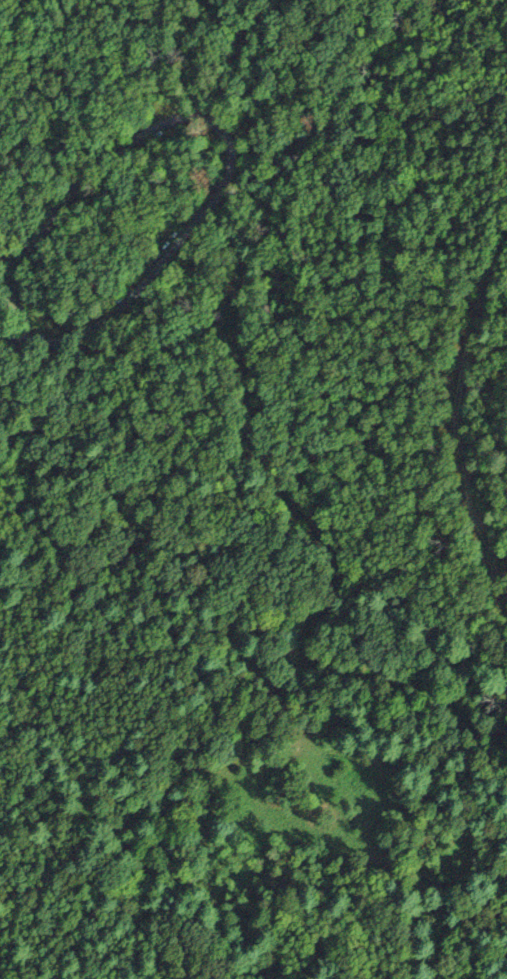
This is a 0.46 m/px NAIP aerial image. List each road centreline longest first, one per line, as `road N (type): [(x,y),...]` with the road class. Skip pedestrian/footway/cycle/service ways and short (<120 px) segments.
road 1 (track): [(489,739),(414,685),(342,673),(320,660),(312,639),(326,559),(252,423),(221,196)]
road 2 (track): [(506,599),(461,498),(448,416),(478,289),(506,236)]

